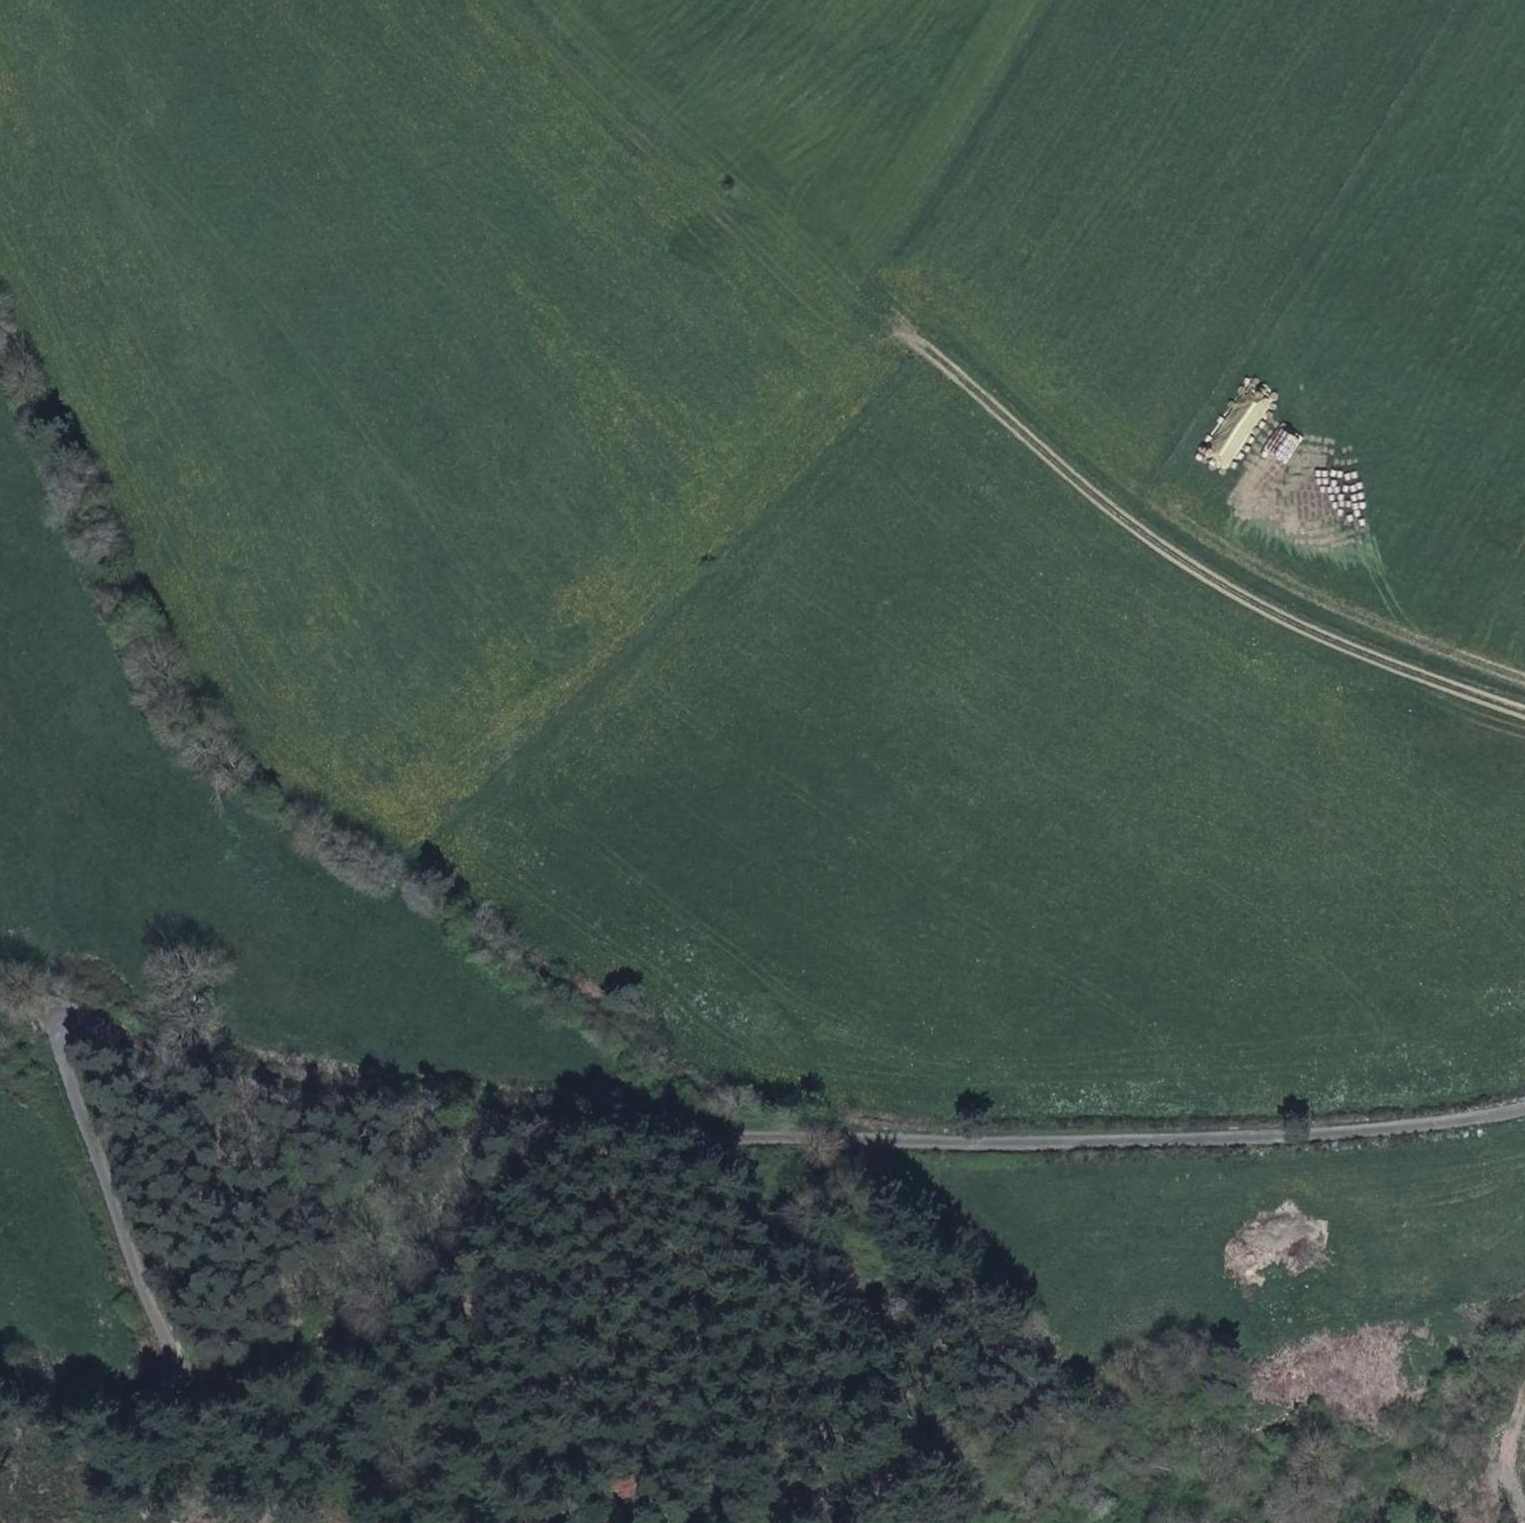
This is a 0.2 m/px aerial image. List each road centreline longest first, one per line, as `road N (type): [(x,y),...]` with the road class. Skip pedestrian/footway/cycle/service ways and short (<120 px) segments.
road 1 (unclassified): [(1524,1114),(1099,1145),(517,1131),(280,1093),(57,1015),(186,1401),(161,1428),(88,1441),(0,1385)]

